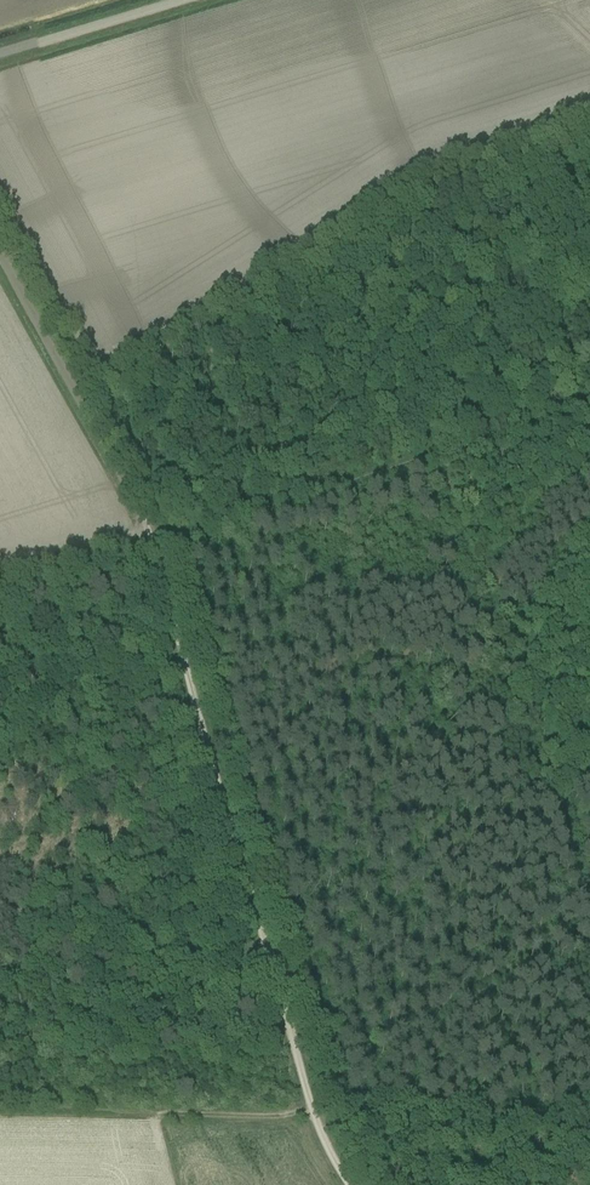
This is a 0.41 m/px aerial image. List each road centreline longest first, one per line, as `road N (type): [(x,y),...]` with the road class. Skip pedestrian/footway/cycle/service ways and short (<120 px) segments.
road 1 (track): [(0,249),(150,530),(315,1113),(350,1184)]
road 2 (track): [(411,465),(361,471),(217,529),(164,543),(141,539),(0,577)]
road 3 (track): [(315,1113),(0,1107)]
road 4 (unclassified): [(0,60),(192,0)]

